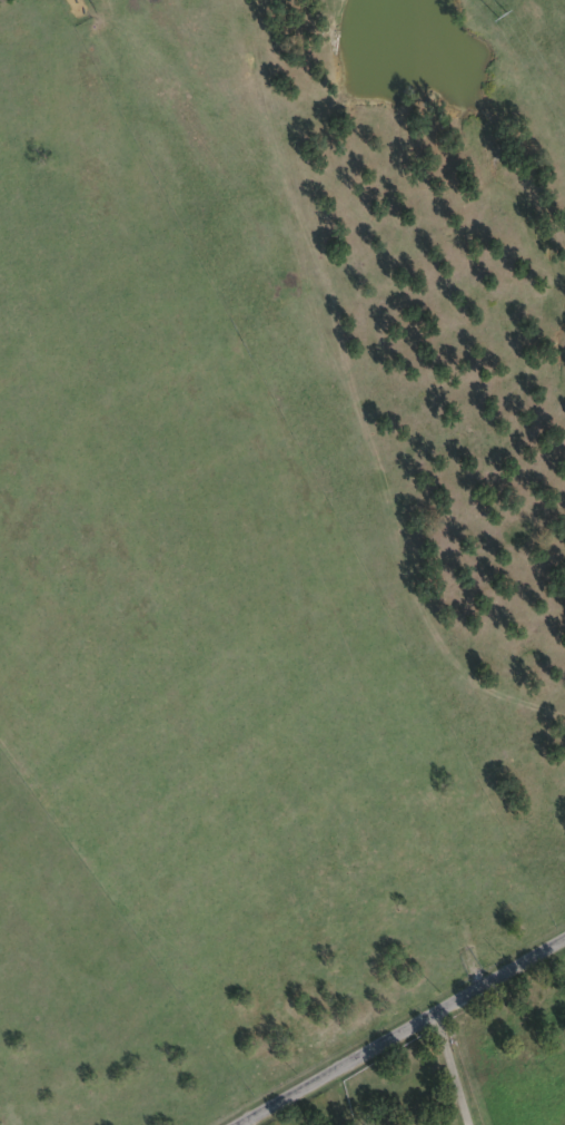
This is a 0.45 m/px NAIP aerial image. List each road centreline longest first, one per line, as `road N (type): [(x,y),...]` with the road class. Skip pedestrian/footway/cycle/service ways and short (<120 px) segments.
road 1 (residential): [(564,940),(244,1124)]

